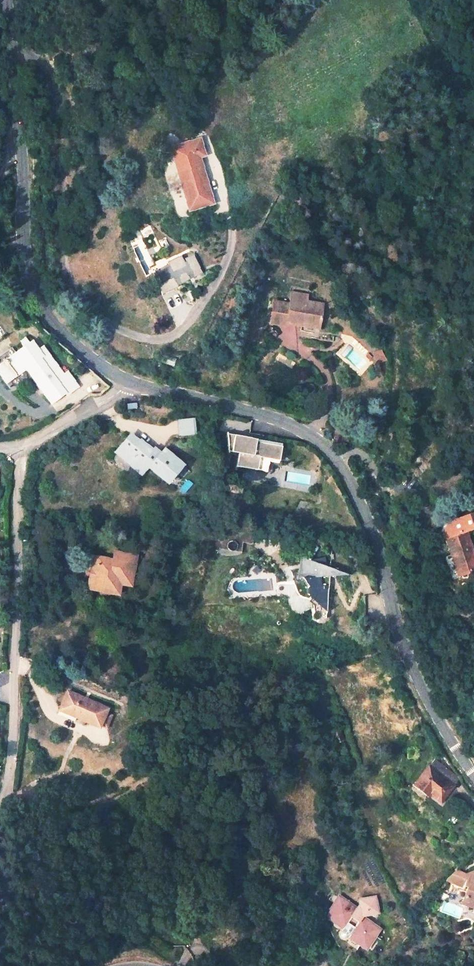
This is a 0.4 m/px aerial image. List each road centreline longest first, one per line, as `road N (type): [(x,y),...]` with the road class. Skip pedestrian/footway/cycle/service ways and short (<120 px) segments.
road 1 (tertiary): [(135,379),(298,427),(336,455),(375,538),(407,644),(473,772)]
road 2 (tertiary): [(6,0),(32,281),(68,335),(135,379)]
road 3 (residential): [(0,810),(14,779),(18,450)]
road 4 (residential): [(18,450),(135,379)]

